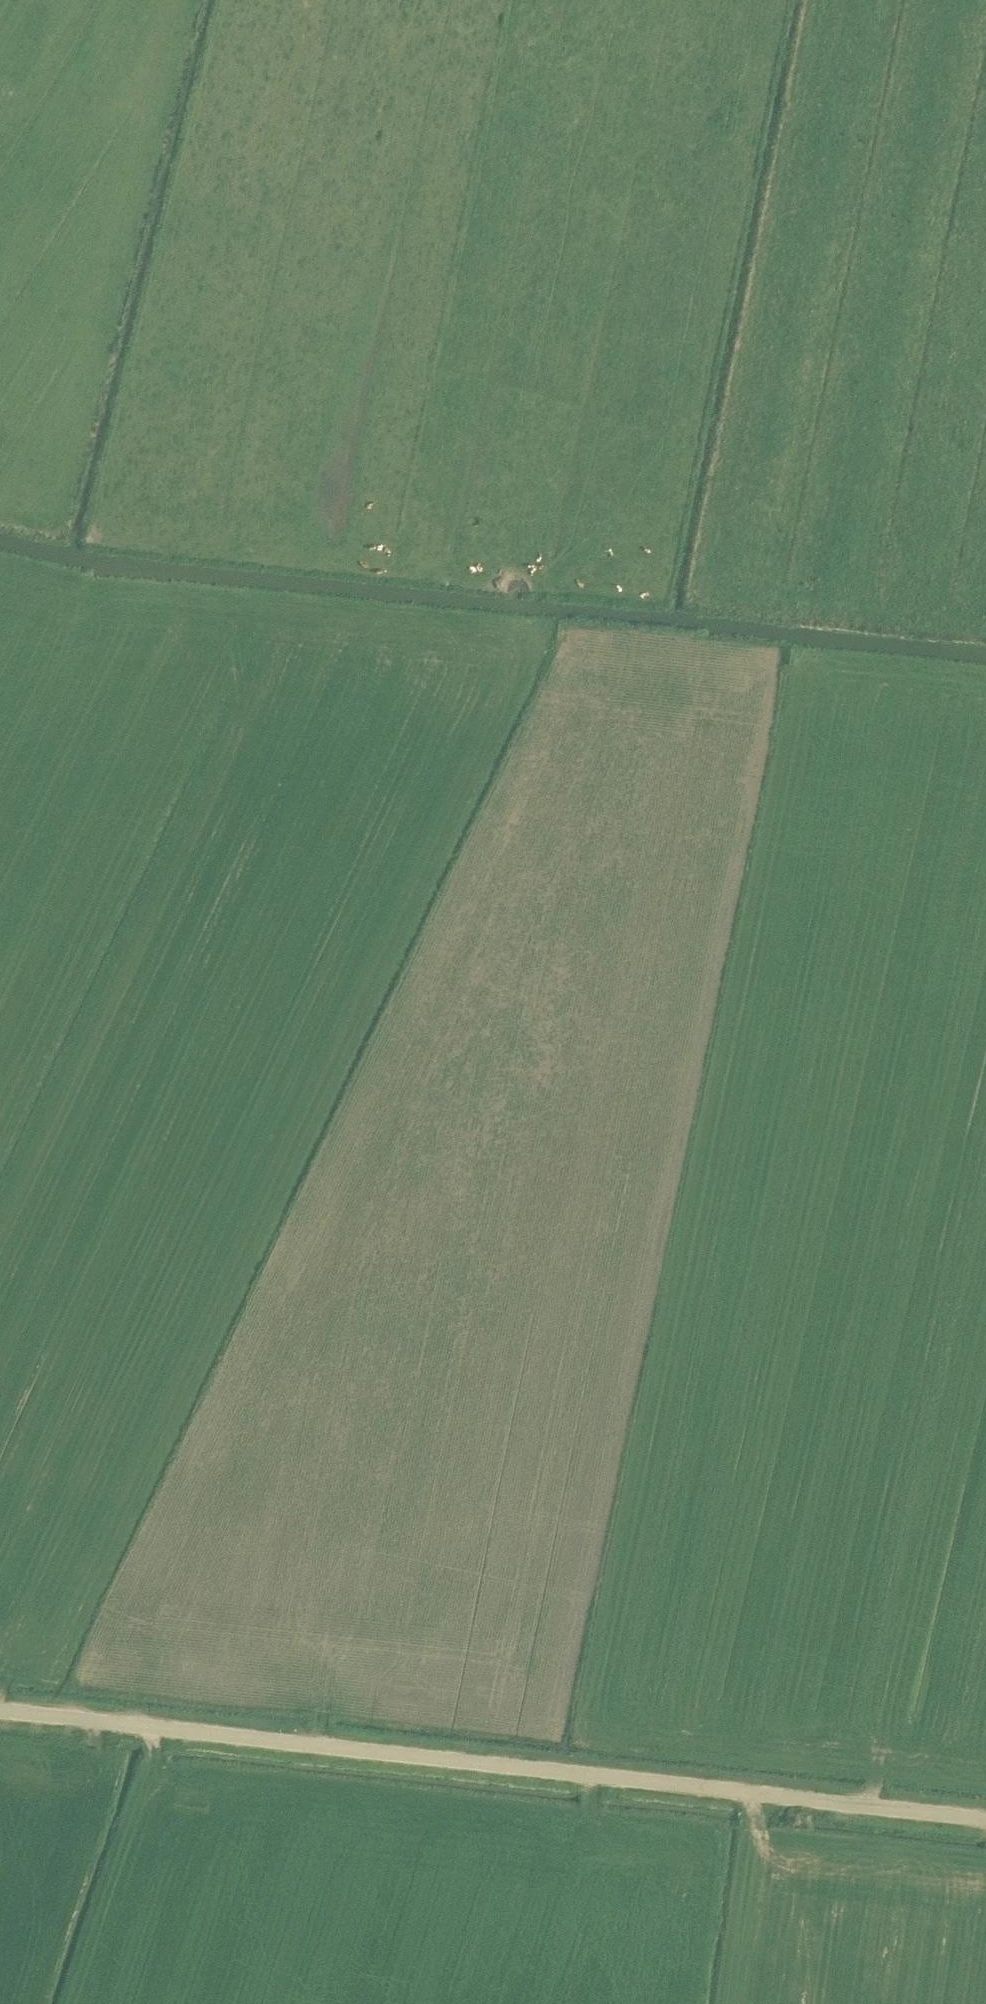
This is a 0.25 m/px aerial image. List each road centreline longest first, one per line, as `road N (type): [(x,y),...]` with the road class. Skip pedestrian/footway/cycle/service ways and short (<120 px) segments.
road 1 (unclassified): [(985,1820),(0,1709)]

